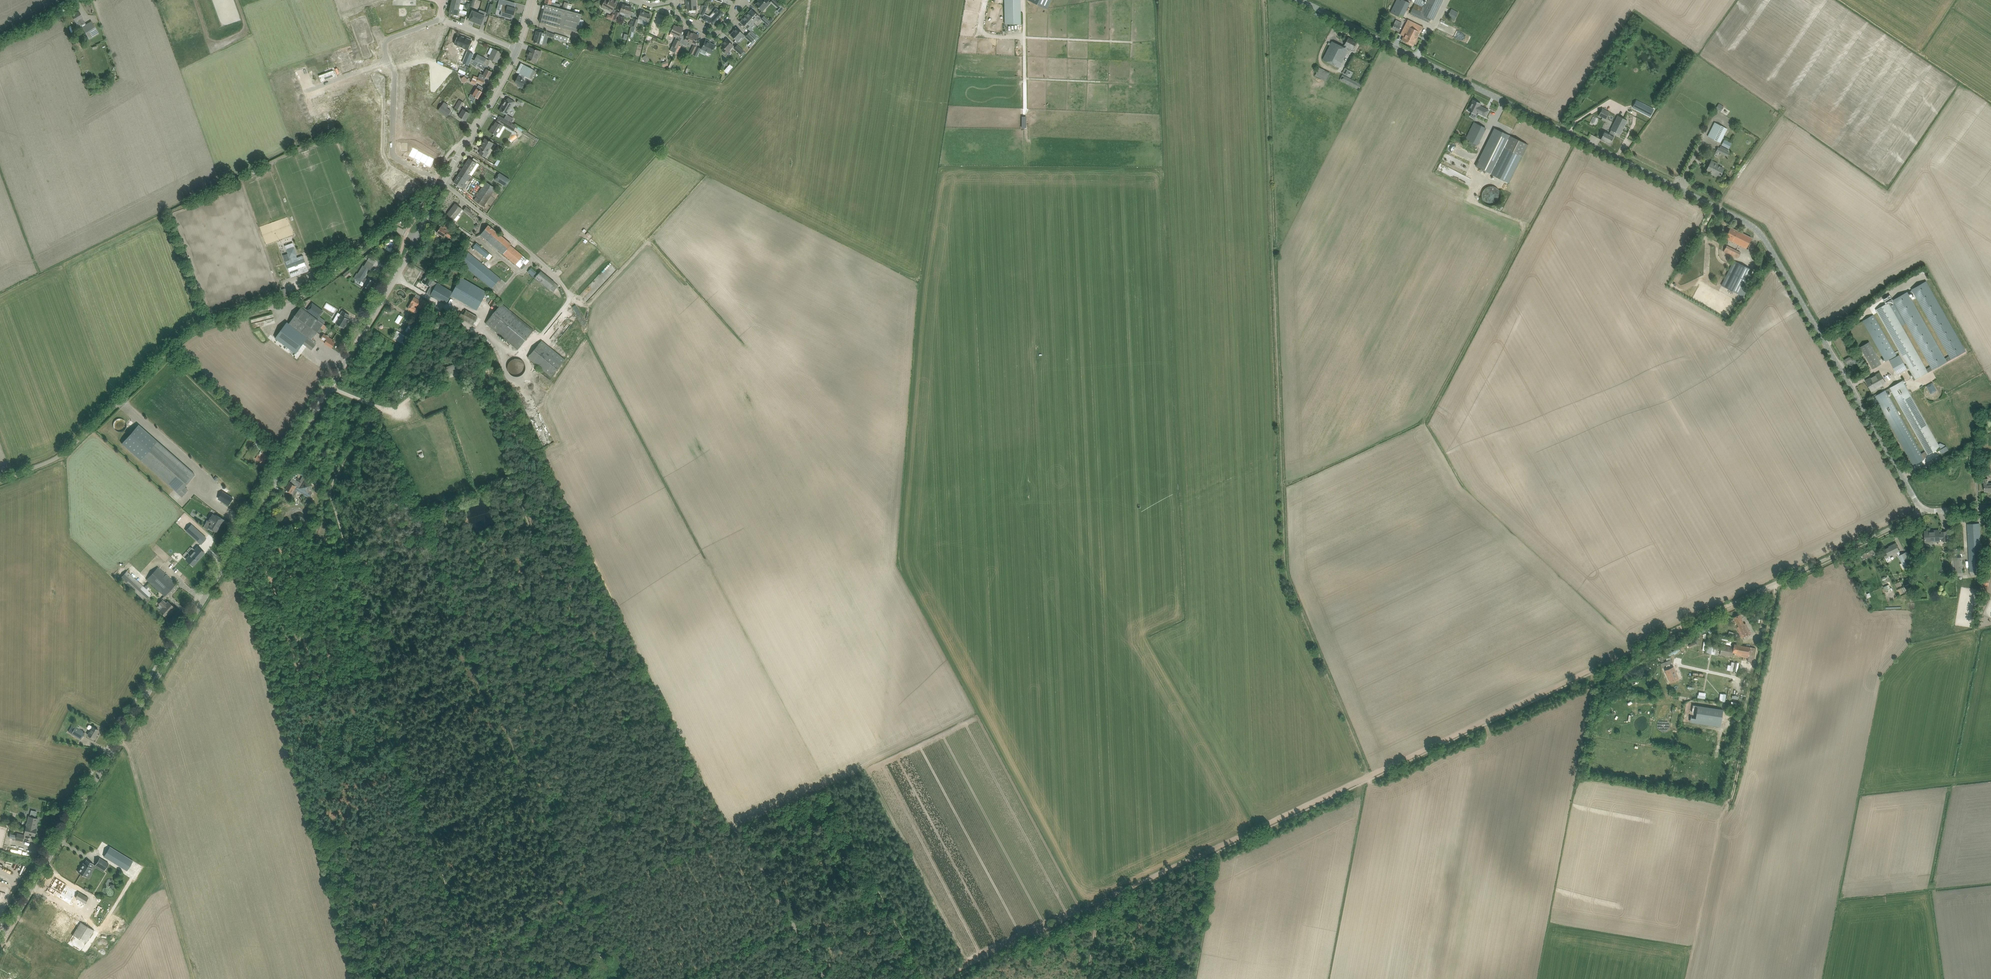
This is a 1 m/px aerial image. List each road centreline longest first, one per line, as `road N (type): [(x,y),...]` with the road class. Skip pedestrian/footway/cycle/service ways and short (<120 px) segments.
road 1 (unclassified): [(1923,509),(1747,220),(1299,0)]
road 2 (tertiary): [(0,941),(417,239)]
road 3 (track): [(1371,776),(1285,573),(1264,0)]
road 4 (track): [(325,383),(378,409),(331,487),(332,501),(470,962)]
road 5 (track): [(378,409),(581,910)]
road 6 (unclassified): [(0,483),(71,451),(214,323),(301,299),(390,228),(417,239)]
road 7 (track): [(470,962),(744,833),(826,978)]
road 8 (track): [(1687,978),(1775,583)]
road 9 (track): [(1371,776),(1728,605)]
road 10 (track): [(1101,902),(1371,776)]
road 11 (unclassified): [(1923,509),(1728,605)]
road 12 (track): [(939,978),(1101,902)]
road 13 (residential): [(570,297),(558,276),(444,184)]
road 14 (tertiary): [(444,184),(518,52)]

